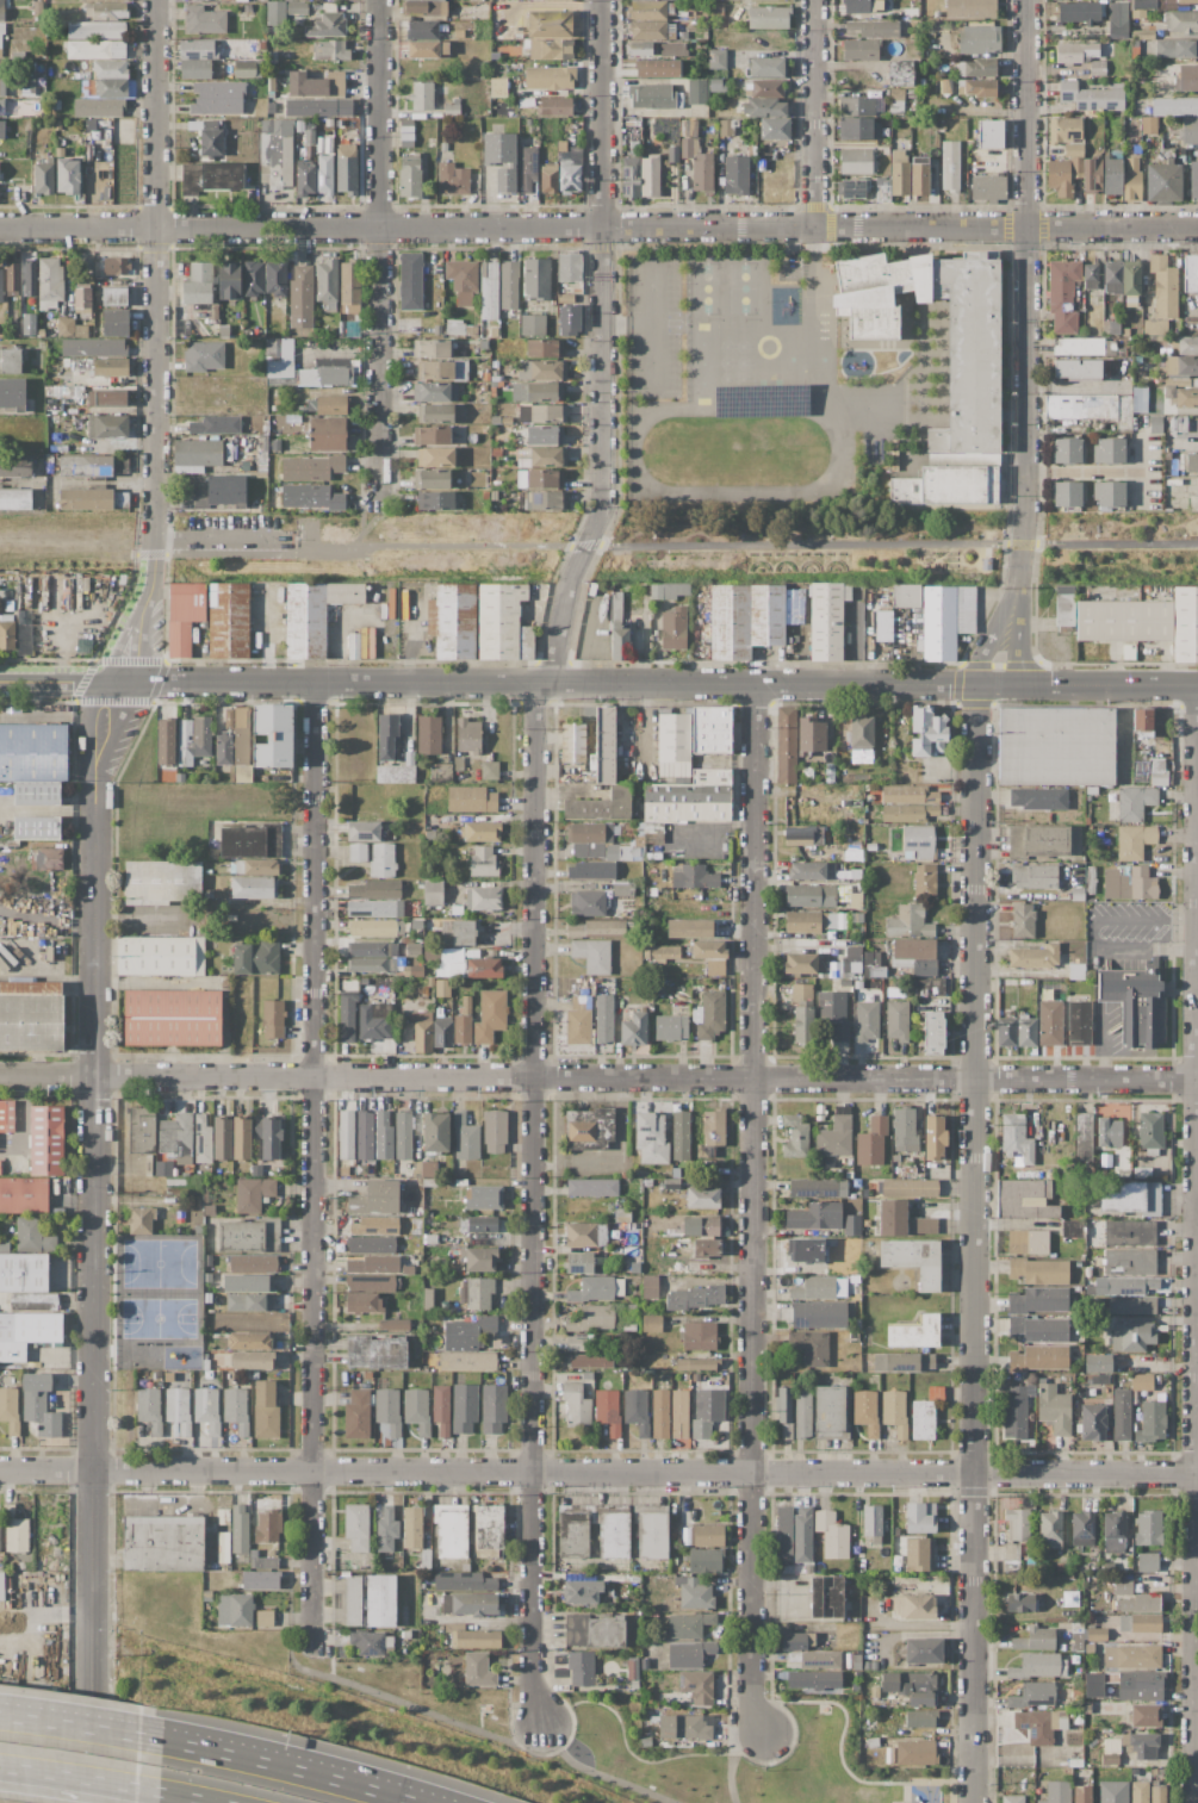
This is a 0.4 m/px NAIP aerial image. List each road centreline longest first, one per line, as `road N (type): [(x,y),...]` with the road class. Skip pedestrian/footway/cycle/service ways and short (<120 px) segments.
road 1 (residential): [(603,511),(572,577),(535,707),(532,1685),(545,1726)]
road 2 (residential): [(0,1075),(1197,1080)]
road 3 (residential): [(0,1470),(1197,1474)]
road 4 (residential): [(0,228),(1197,226)]
road 5 (tertiary): [(119,684),(98,776),(91,1802)]
road 6 (residential): [(975,685),(973,1802)]
road 7 (residential): [(1196,686),(1189,1802)]
road 8 (residential): [(756,684),(751,1699),(768,1735)]
road 9 (residential): [(314,683),(310,1636)]
road 10 (tertiary): [(119,684),(975,685)]
road 11 (tertiary): [(1020,584),(1029,509),(1029,0)]
road 12 (residential): [(603,511),(604,0)]
road 13 (residential): [(157,501),(157,0)]
road 14 (residential): [(380,498),(381,0)]
road 15 (motorway): [(417,1802),(161,1740)]
road 16 (residential): [(817,226),(817,0)]
road 17 (tertiary): [(975,685),(1197,686)]
road 18 (residential): [(157,501),(149,609),(119,684)]
road 19 (motorway): [(161,1740),(0,1716)]
road 20 (motorway): [(0,1766),(157,1791)]

